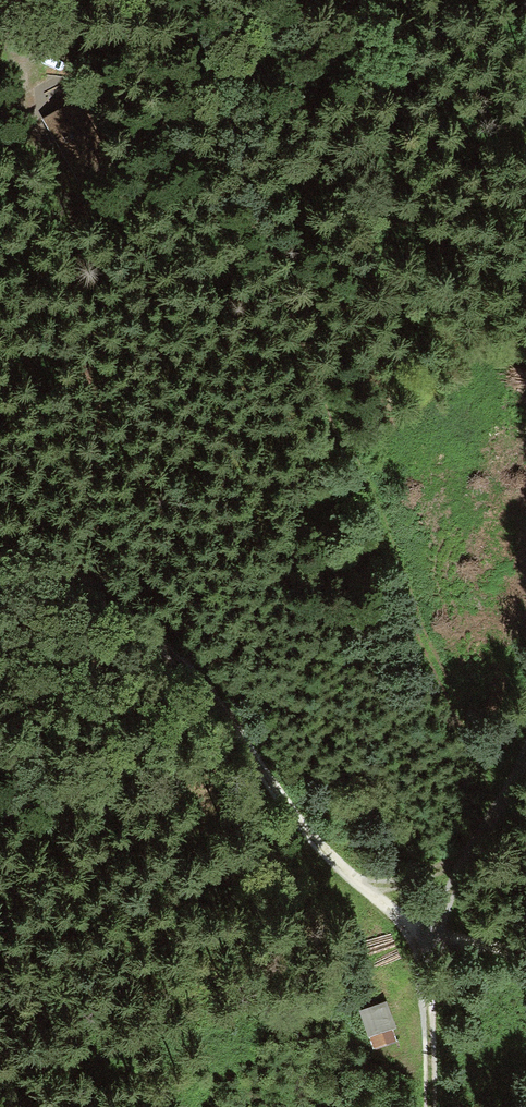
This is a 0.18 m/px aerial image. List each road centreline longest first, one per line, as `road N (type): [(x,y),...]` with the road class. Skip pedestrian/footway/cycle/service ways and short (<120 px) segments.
road 1 (track): [(24,0),(250,223),(333,394),(420,627),(501,791)]
road 2 (track): [(422,927),(339,884),(251,745),(169,641),(0,529)]
road 3 (track): [(422,927),(525,740)]
road 4 (track): [(426,1106),(422,927)]

